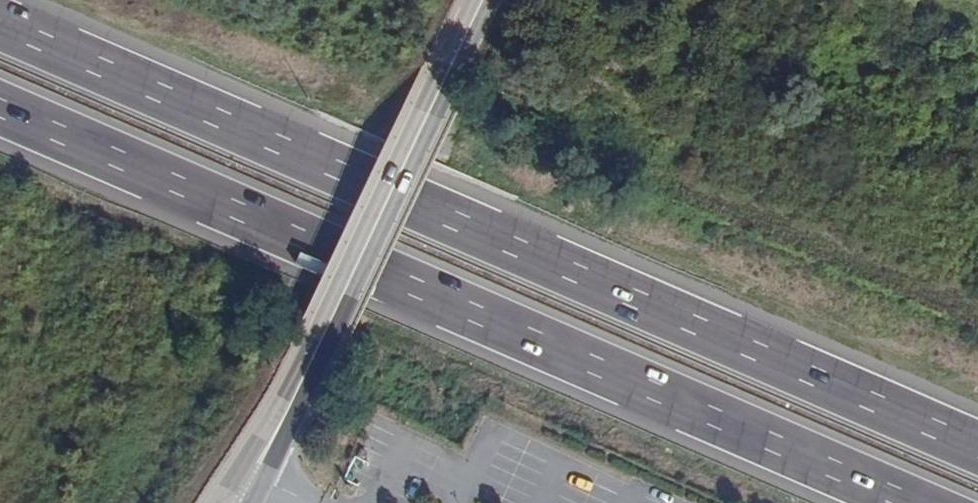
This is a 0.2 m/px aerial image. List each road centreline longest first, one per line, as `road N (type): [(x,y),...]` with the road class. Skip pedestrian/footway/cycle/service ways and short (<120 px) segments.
road 1 (motorway): [(977,443),(0,18)]
road 2 (motorway): [(0,108),(910,502)]
road 3 (primary): [(484,0),(253,479)]

